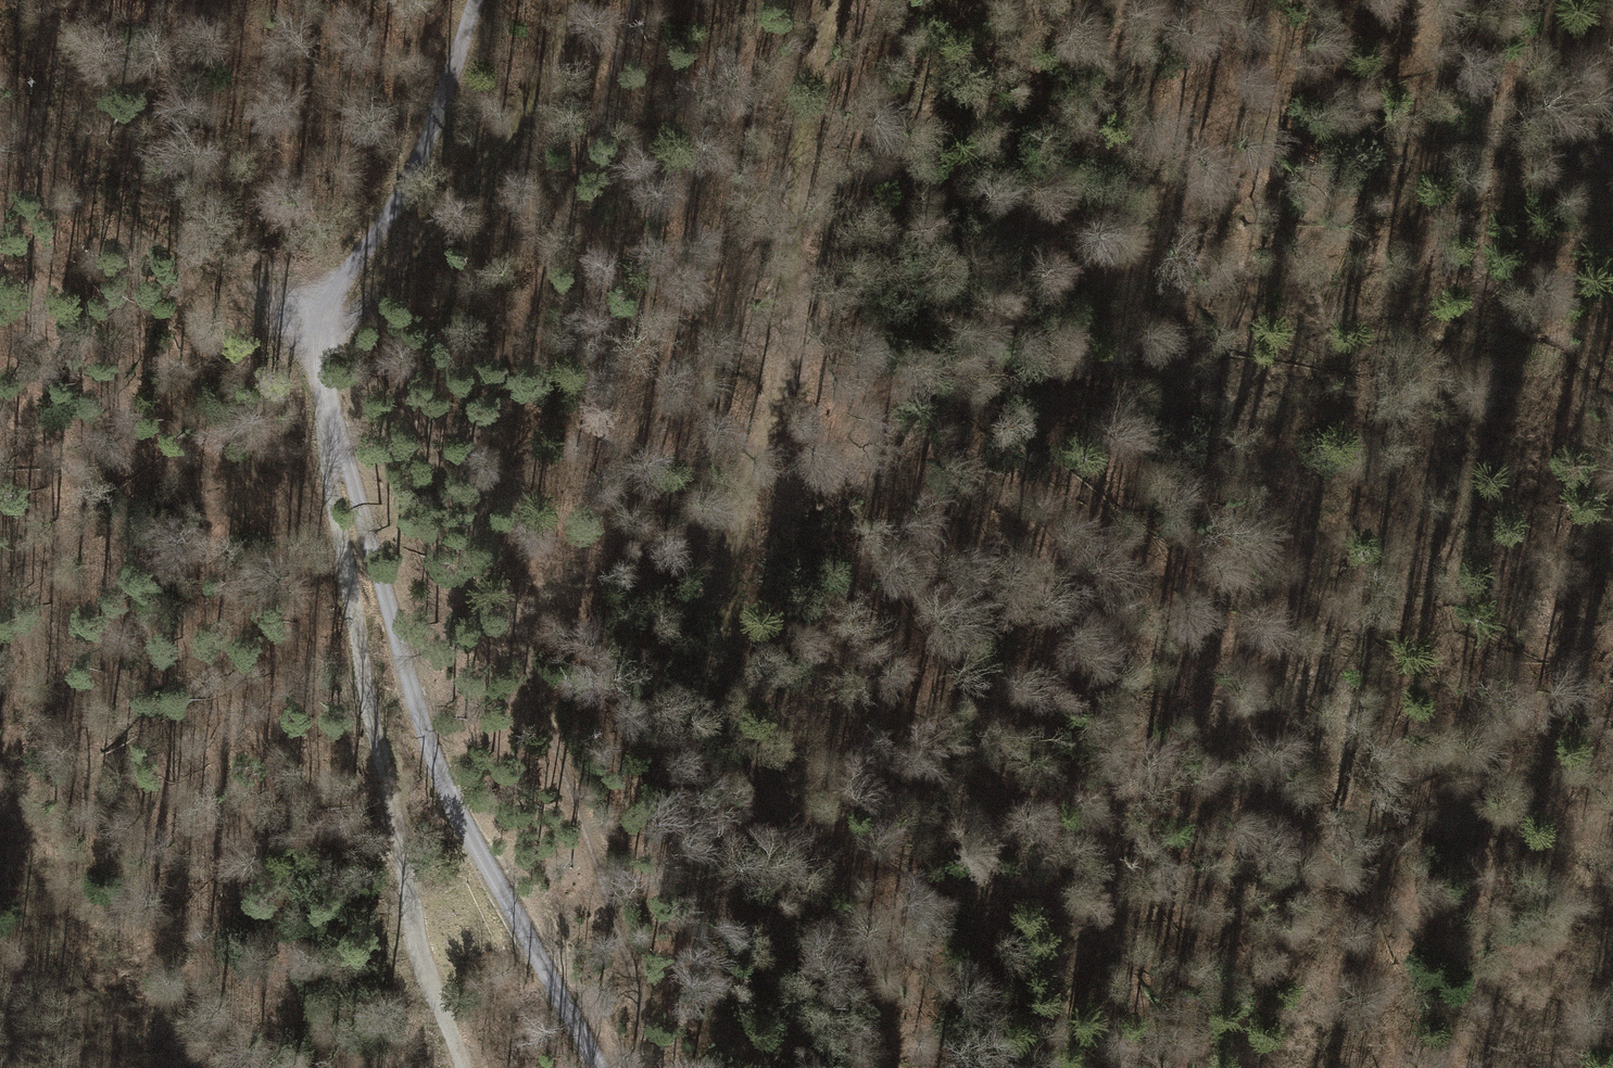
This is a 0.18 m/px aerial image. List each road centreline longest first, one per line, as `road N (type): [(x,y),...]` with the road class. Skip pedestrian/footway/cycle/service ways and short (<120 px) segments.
road 1 (track): [(1557,1067),(1428,930),(1397,882),(1345,732),(1303,516),(1263,449),(1241,342),(1237,212),(1276,78),(1284,0)]
road 2 (track): [(599,1067),(441,783),(323,364),(331,308),(421,159),(476,0)]
road 3 (track): [(883,1067),(875,1029),(737,726),(726,663),(753,471),(784,377),(794,184),(836,0)]
road 4 (track): [(466,1067),(422,944),(378,741),(330,476),(329,398)]
road 5 (track): [(583,0),(497,153),(382,290),(323,337)]
road 6 (track): [(789,292),(812,258),(836,180),(874,121),(925,74),(961,0)]

